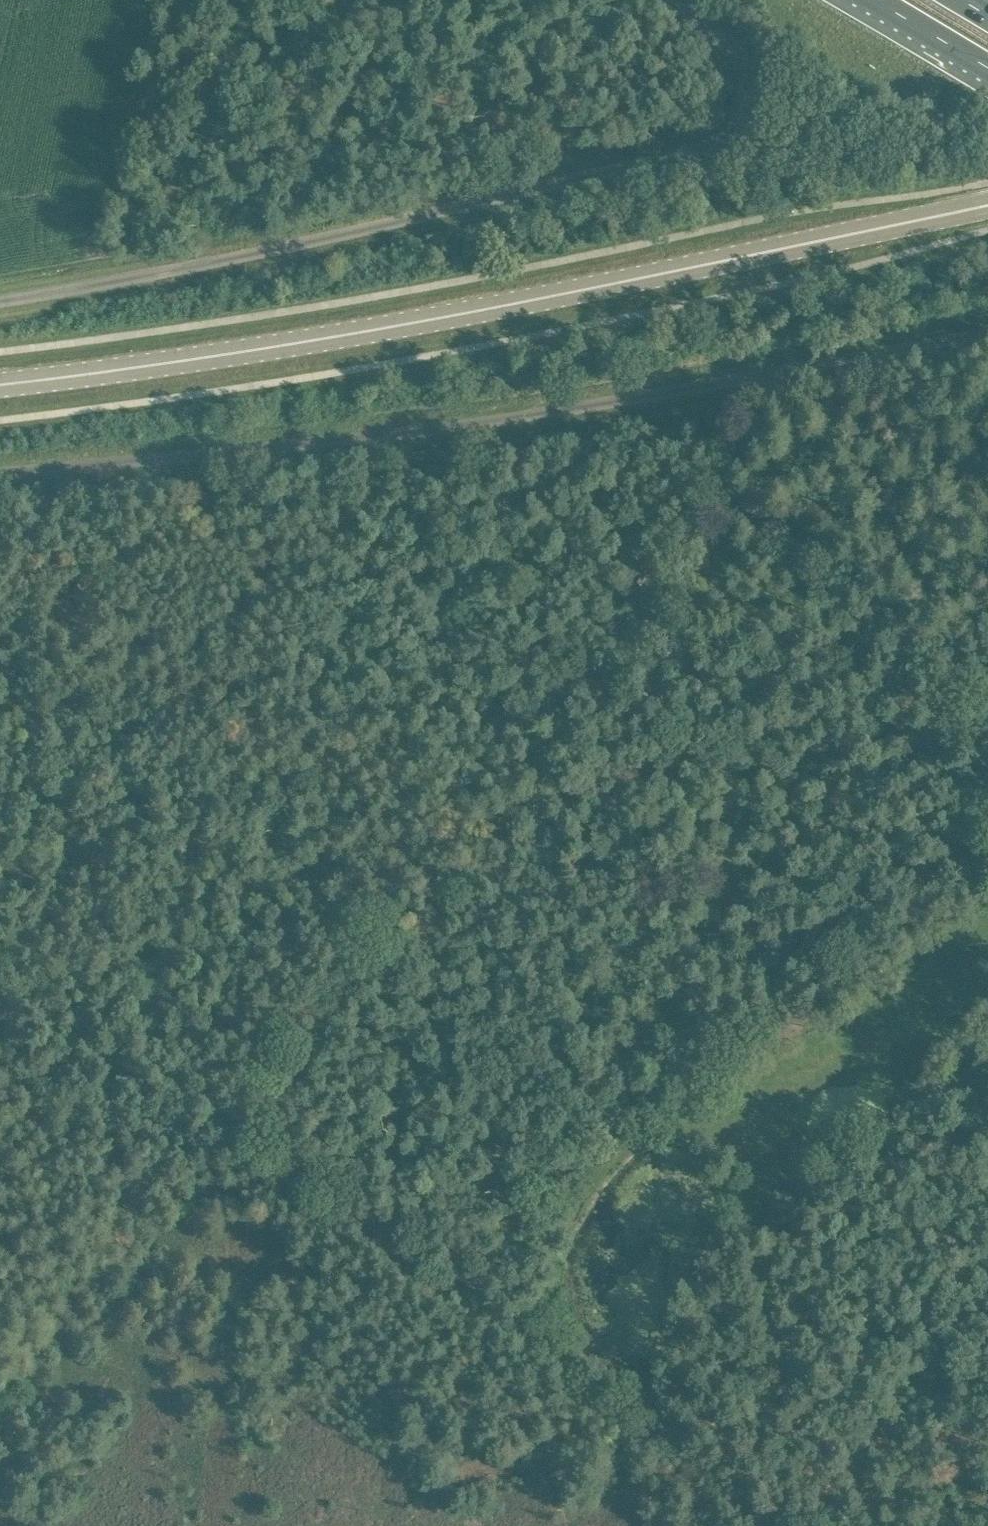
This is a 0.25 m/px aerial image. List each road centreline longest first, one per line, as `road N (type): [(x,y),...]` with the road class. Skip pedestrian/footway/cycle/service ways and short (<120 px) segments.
road 1 (tertiary): [(0,383),(397,325),(987,204)]
road 2 (unclassified): [(987,333),(488,422),(0,475)]
road 3 (unclassified): [(666,0),(739,48),(750,70),(741,115),(715,144),(0,301)]
road 4 (motorway): [(871,0),(987,70)]

